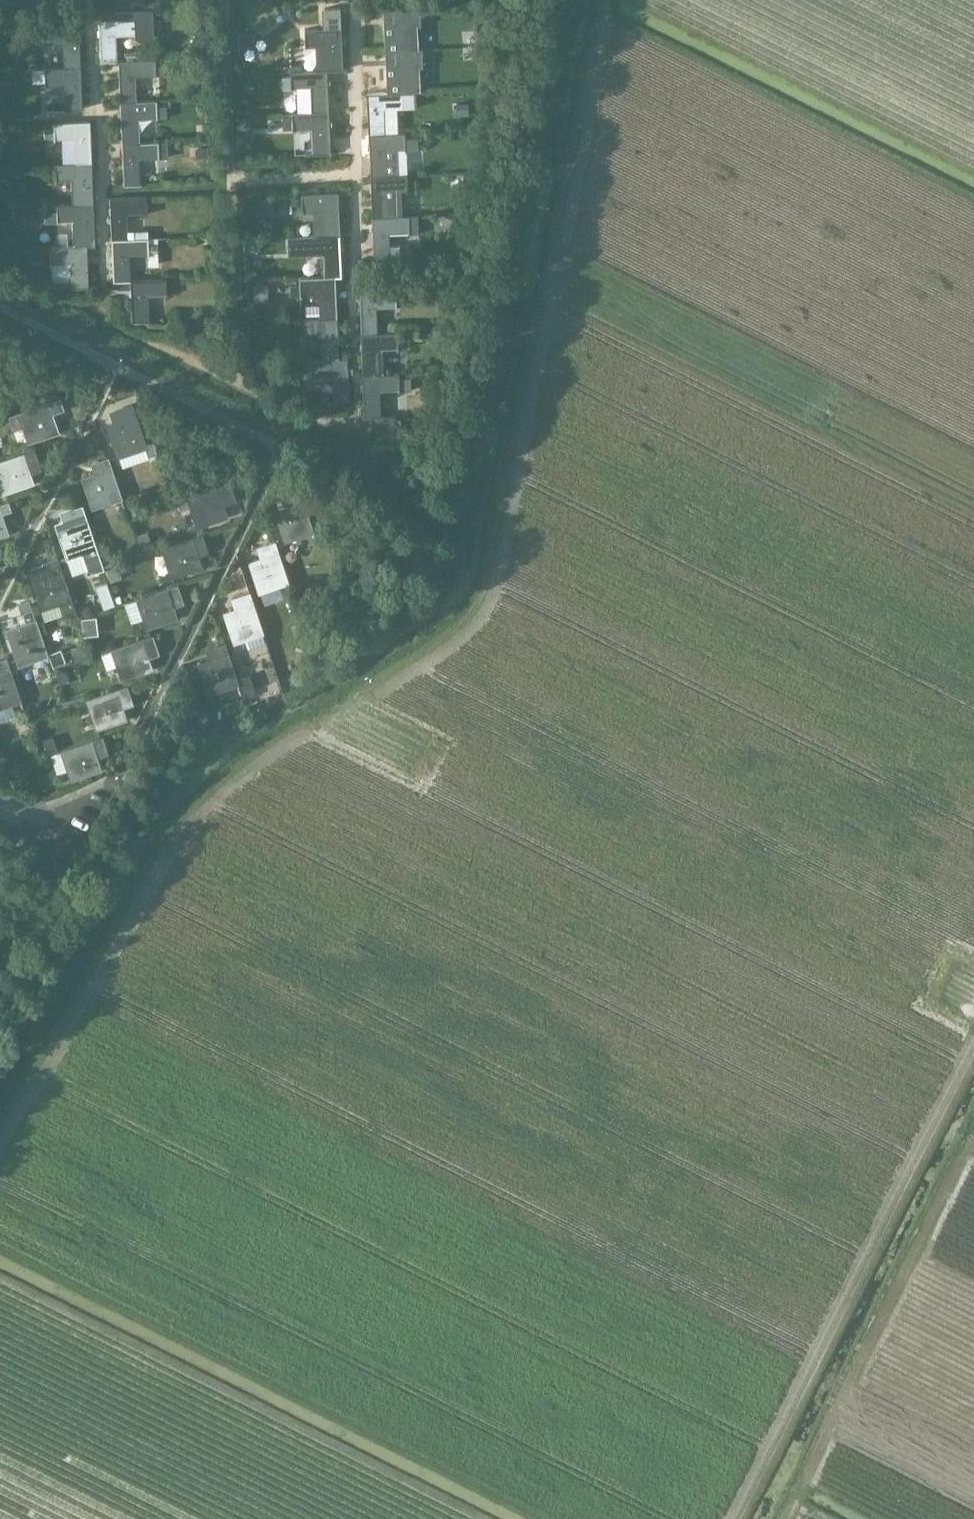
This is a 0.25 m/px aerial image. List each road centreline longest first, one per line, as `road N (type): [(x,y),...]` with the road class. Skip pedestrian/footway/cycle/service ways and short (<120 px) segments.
road 1 (track): [(973,716),(511,481),(601,0)]
road 2 (track): [(973,1046),(737,1518)]

